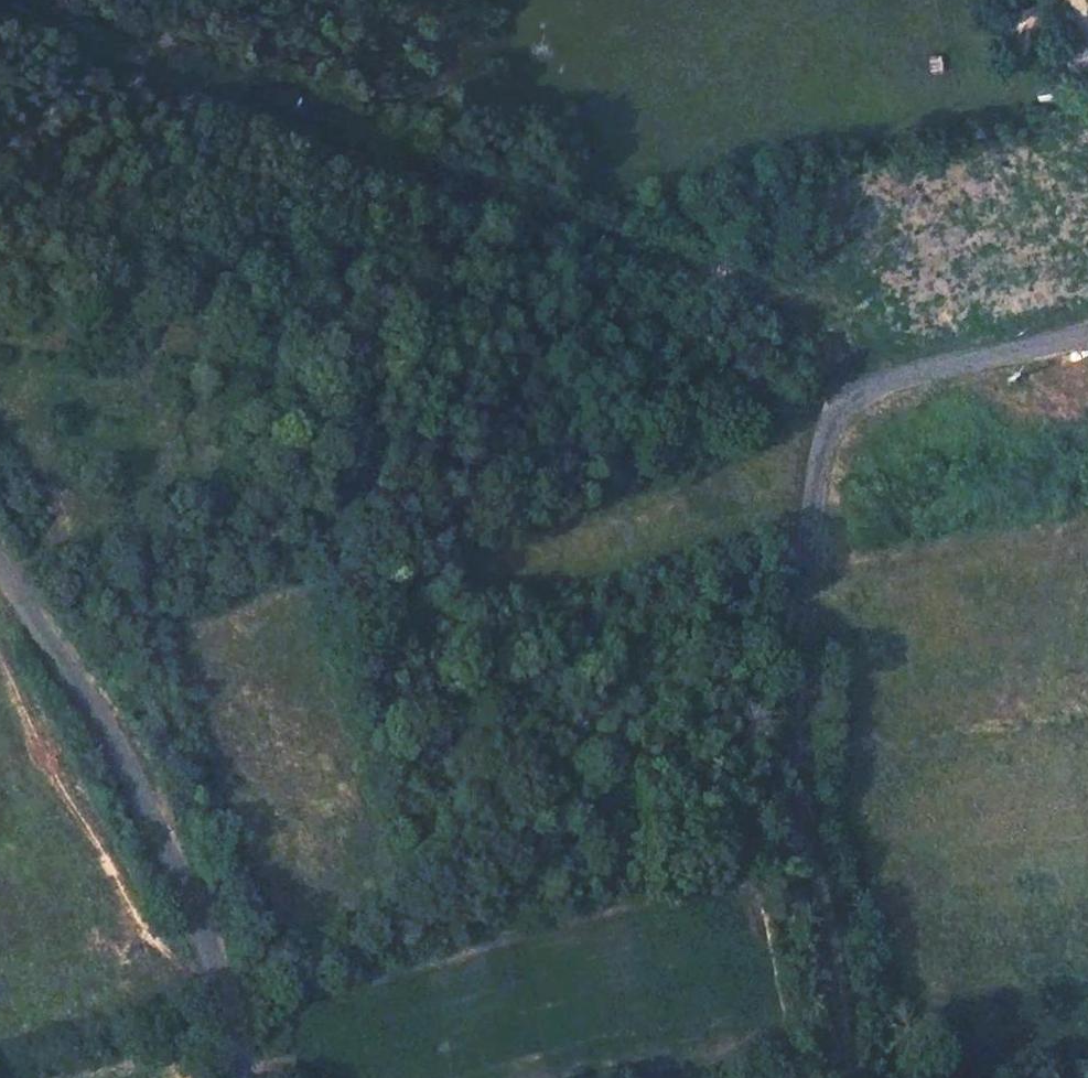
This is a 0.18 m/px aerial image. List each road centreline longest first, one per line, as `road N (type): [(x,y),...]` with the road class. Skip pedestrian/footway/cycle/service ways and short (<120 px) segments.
road 1 (unclassified): [(834,1077),(801,848),(793,630),(814,477),(842,416),(878,390),(1087,338)]
road 2 (unclassified): [(0,566),(90,706),(154,827),(216,974),(243,1077)]
road 3 (track): [(216,974),(166,961),(60,793),(0,667)]

